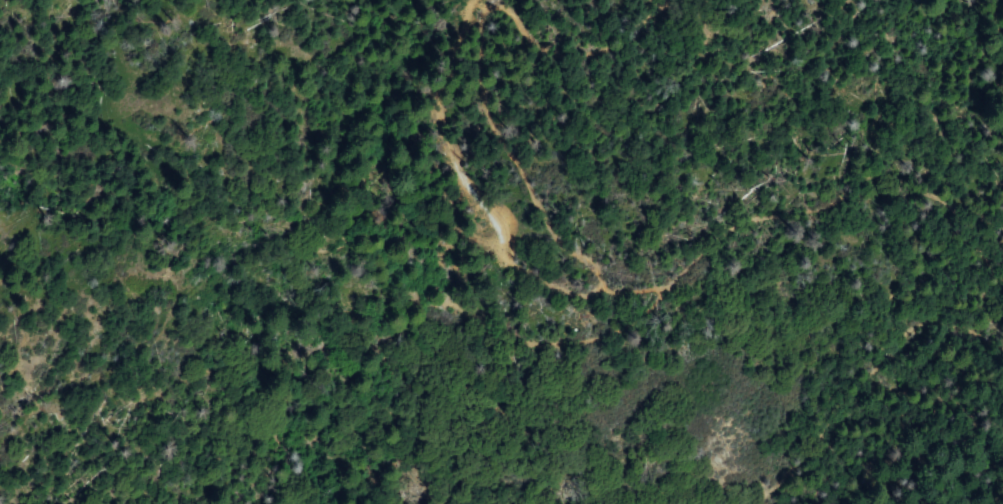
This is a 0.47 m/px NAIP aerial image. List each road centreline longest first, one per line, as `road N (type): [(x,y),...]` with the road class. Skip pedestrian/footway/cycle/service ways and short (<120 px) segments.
road 1 (track): [(317,218),(460,227),(560,276),(600,280),(660,271),(745,208),(859,170),(891,170),(931,187),(949,200),(982,256),(986,308),(978,317),(907,321),(738,503)]
road 2 (track): [(600,280),(596,264),(550,226),(489,118),(478,73),(475,11),(482,0)]
road 3 (track): [(499,0),(564,46),(600,39),(653,0)]

